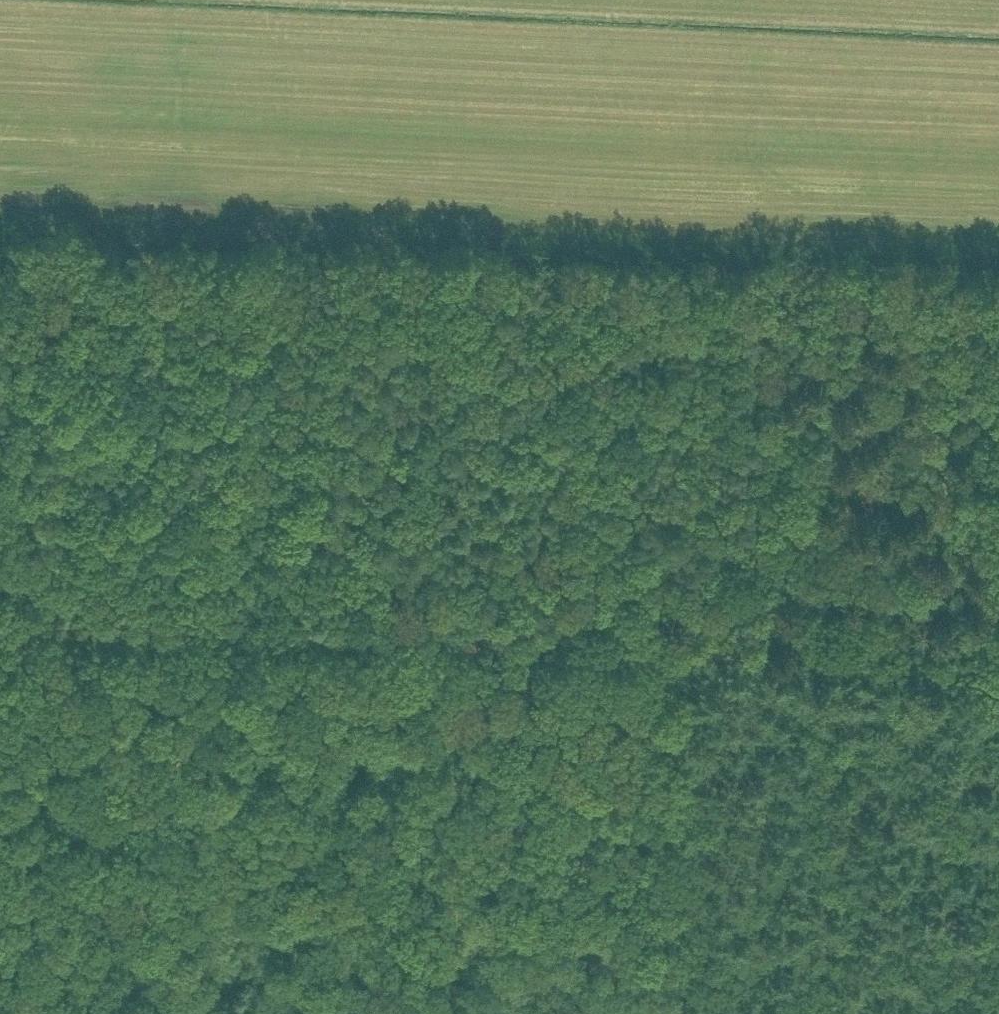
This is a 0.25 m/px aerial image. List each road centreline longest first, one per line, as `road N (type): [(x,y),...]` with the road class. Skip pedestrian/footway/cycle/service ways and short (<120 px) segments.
road 1 (track): [(0,259),(998,291)]

